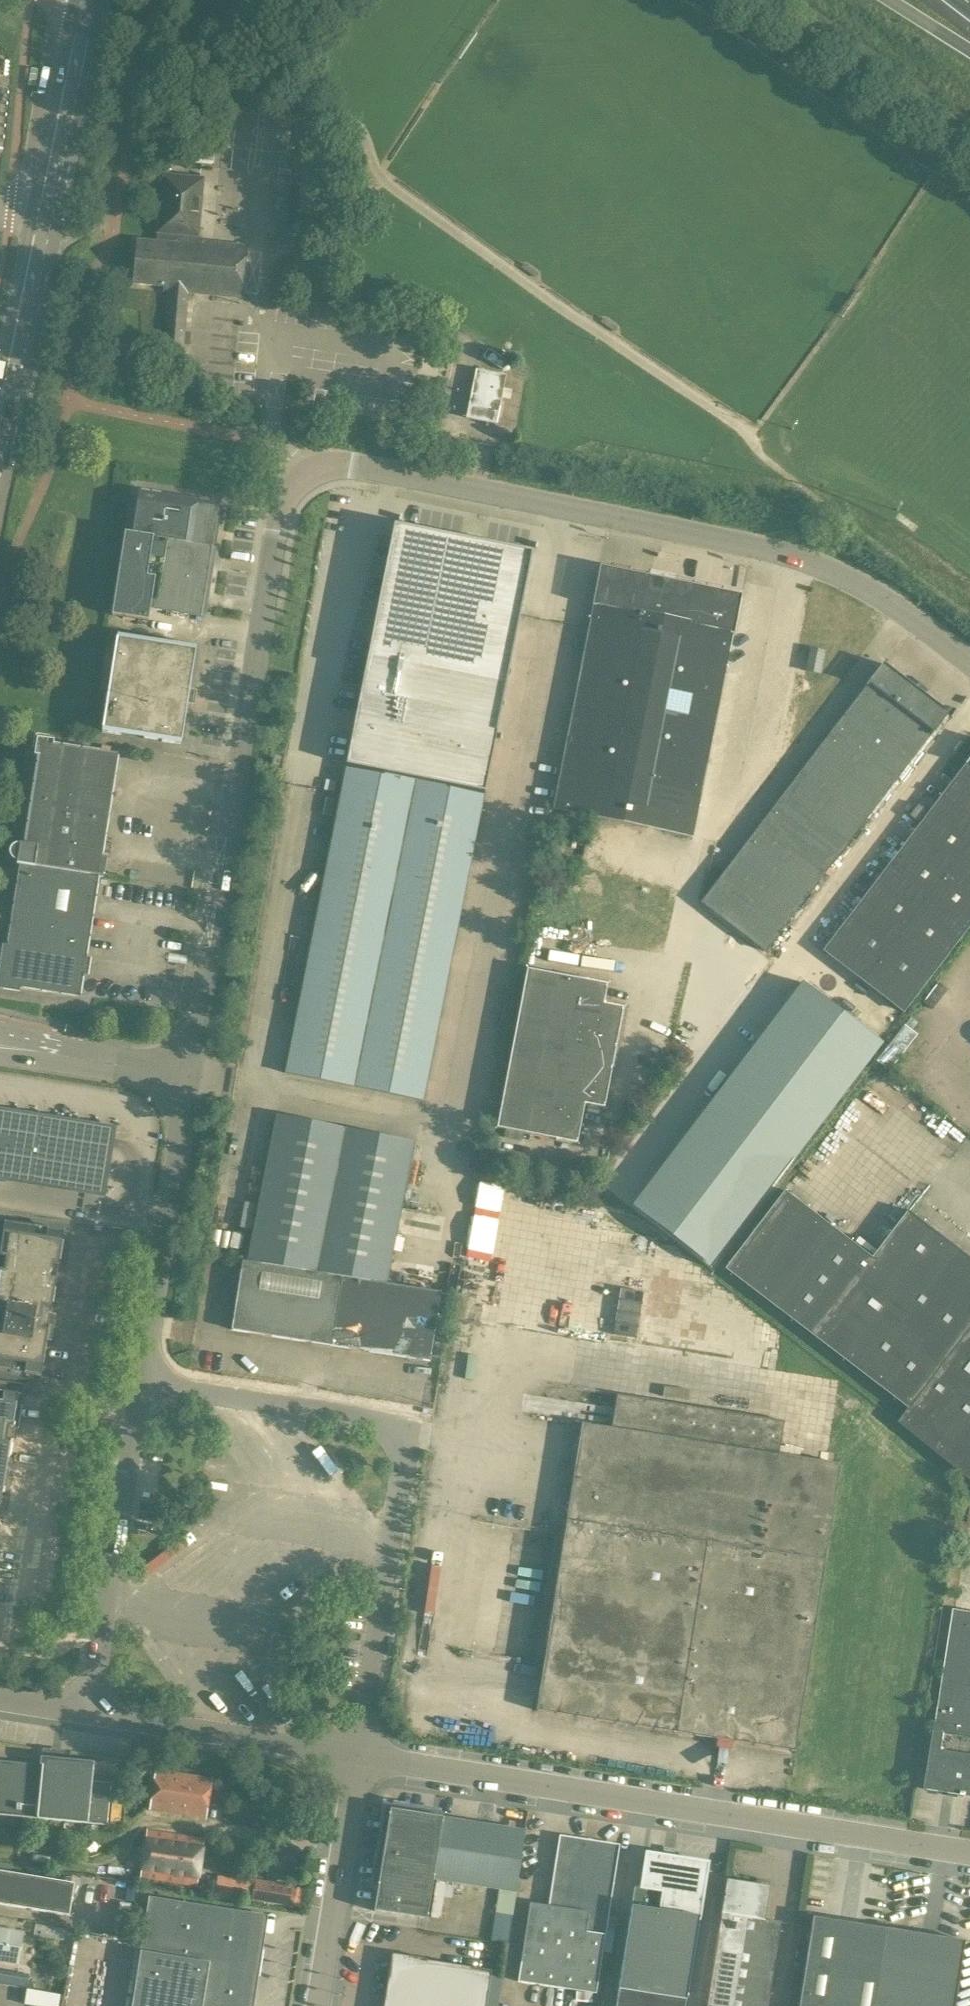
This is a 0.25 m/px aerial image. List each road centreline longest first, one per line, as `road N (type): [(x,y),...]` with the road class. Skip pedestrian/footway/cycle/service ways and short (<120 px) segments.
road 1 (unclassified): [(969,659),(843,569),(350,463),(300,469)]
road 2 (unclassified): [(194,1077),(279,511),(300,469)]
road 3 (unclassified): [(969,1847),(361,1757)]
road 4 (unclassified): [(361,1757),(409,1428),(142,1383)]
road 5 (primary): [(0,405),(89,0)]
road 6 (unclassified): [(101,1643),(31,1632),(22,1618),(46,1458),(70,1404)]
road 7 (unclassified): [(361,1757),(89,1711)]
road 8 (unclassified): [(321,2005),(361,1757)]
road 9 (unclassified): [(70,1404),(93,1257),(107,1235),(171,1244)]
road 10 (unclassified): [(101,1643),(137,1414)]
road 11 (unclassified): [(194,1077),(0,1045)]
road 12 (unclassified): [(171,1244),(194,1077)]
road 13 (unclassified): [(142,1383),(171,1244)]

